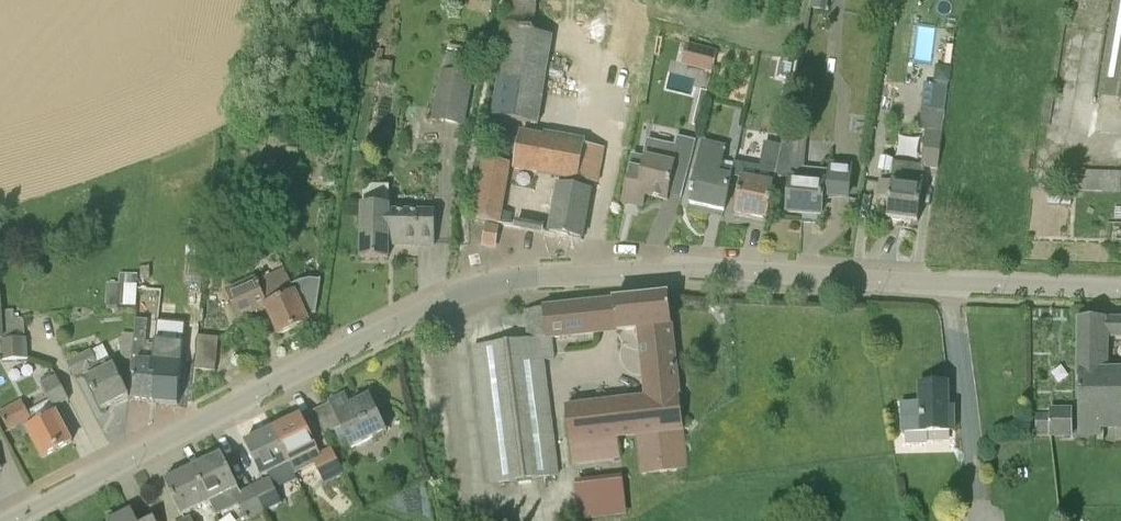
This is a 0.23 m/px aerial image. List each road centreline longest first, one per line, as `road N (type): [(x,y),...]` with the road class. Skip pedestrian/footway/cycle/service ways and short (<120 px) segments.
road 1 (residential): [(9,520),(257,391),(500,279),(689,266),(945,286),(1120,289)]

